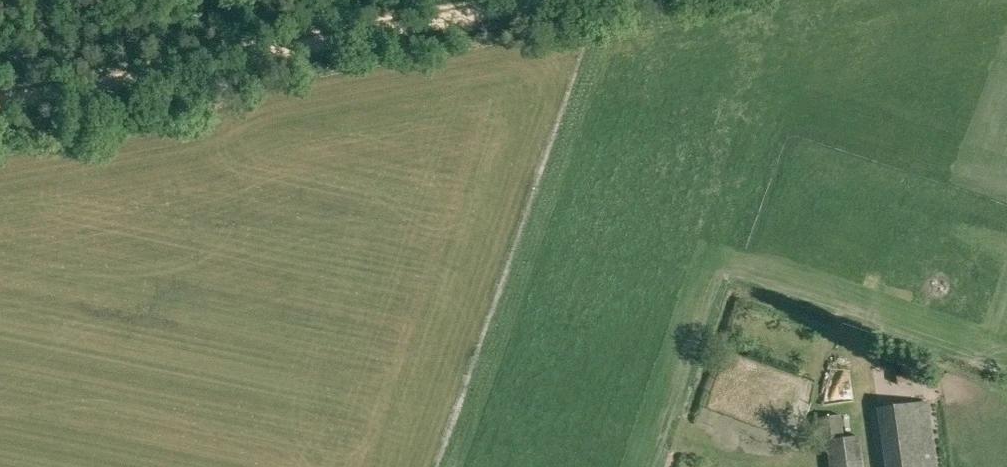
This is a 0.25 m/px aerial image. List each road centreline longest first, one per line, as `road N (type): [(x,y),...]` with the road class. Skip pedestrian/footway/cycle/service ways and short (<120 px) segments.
road 1 (track): [(547,0),(0,102)]

